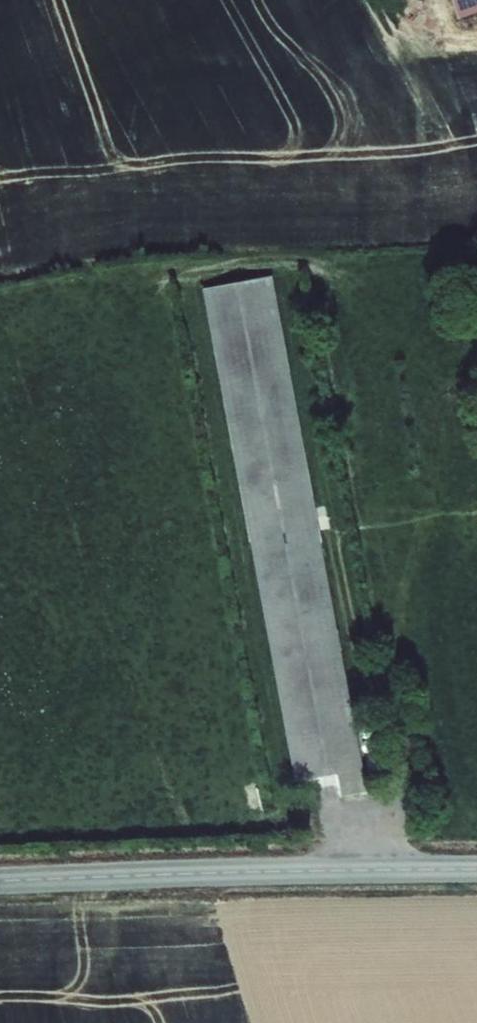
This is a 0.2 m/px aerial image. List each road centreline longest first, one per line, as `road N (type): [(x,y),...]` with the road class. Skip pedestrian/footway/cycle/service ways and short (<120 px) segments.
road 1 (tertiary): [(476,870),(0,882)]

